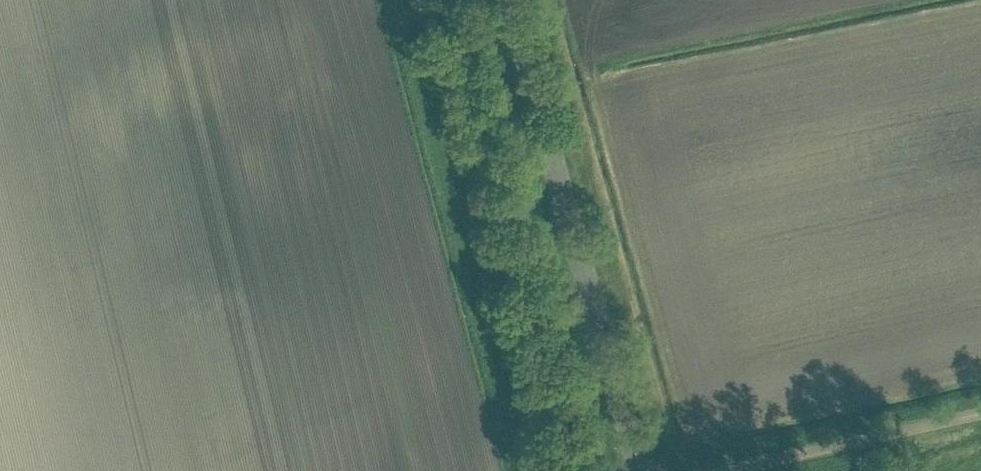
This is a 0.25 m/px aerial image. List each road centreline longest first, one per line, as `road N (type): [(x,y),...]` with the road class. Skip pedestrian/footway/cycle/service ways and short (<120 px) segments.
road 1 (tertiary): [(637,470),(508,0)]
road 2 (unclassified): [(707,470),(980,408)]

